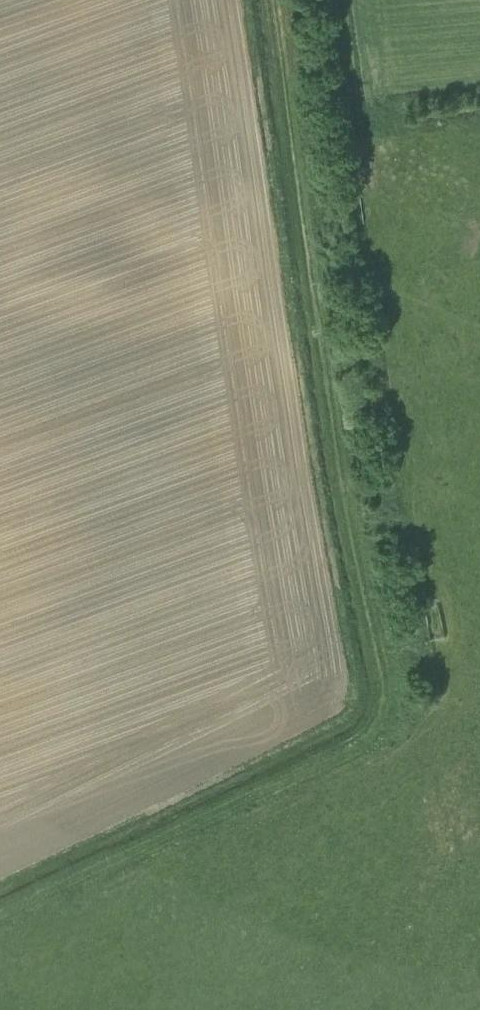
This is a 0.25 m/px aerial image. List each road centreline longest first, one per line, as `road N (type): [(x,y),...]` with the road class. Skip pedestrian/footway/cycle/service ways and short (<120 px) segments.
road 1 (track): [(0,915),(354,742),(376,721),(382,693),(374,636)]
road 2 (track): [(374,636),(309,256)]
road 3 (track): [(309,256),(274,0)]

